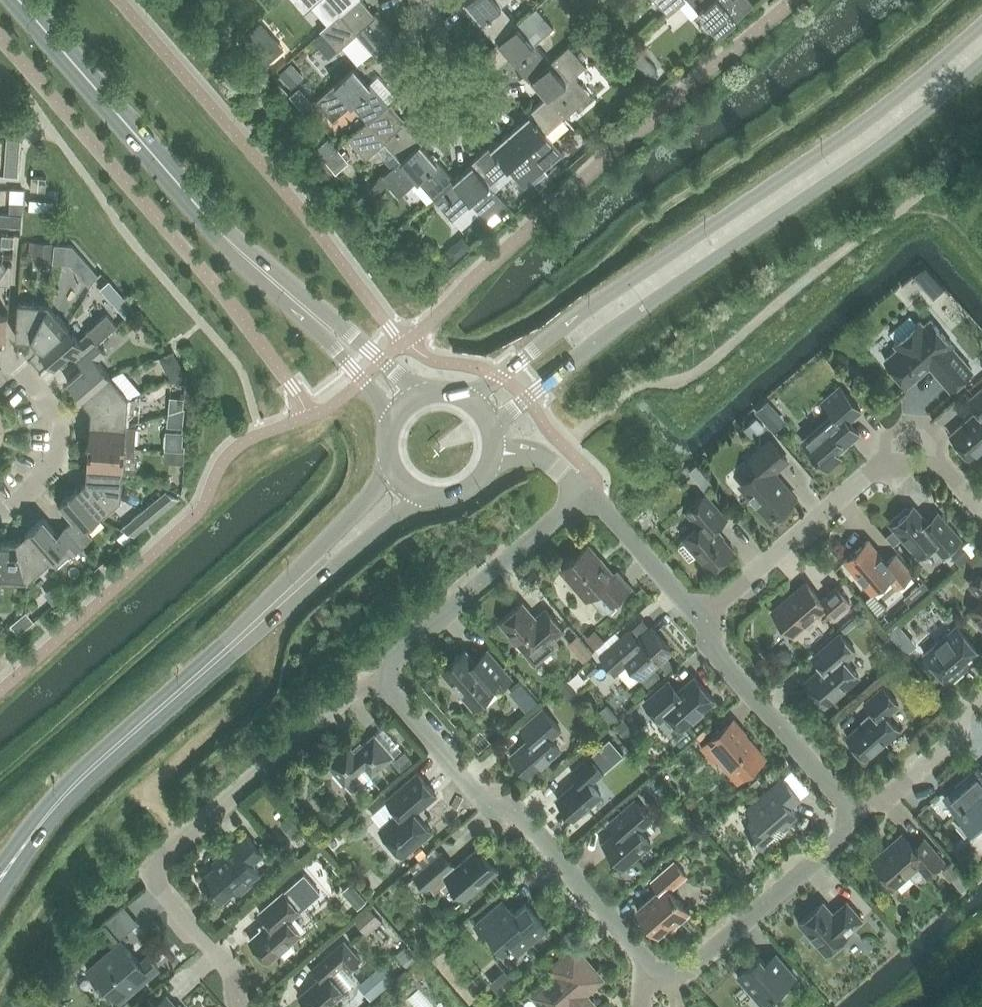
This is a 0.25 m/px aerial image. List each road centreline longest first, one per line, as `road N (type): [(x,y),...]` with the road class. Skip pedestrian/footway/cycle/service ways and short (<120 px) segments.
road 1 (secondary): [(981,23),(872,119),(463,399)]
road 2 (secondary): [(489,429),(649,301),(889,143),(981,61)]
road 3 (residential): [(384,684),(351,693),(157,856),(151,886),(251,1006)]
road 4 (secondary): [(315,316),(217,229),(19,0)]
road 5 (secondary): [(0,881),(95,766),(297,586)]
road 6 (residential): [(661,986),(538,832),(498,811),(384,684)]
road 7 (residential): [(981,517),(938,465),(879,470),(694,622)]
road 8 (residential): [(384,684),(395,657),(586,492)]
road 9 (residential): [(661,986),(857,818)]
road 10 (residential): [(857,818),(694,622)]
road 11 (residential): [(0,513),(58,467),(61,416),(15,363),(0,362)]
road 12 (residential): [(857,818),(942,751),(981,701)]
road 13 (residential): [(694,622),(586,492)]
road 14 (secondary): [(297,586),(332,569),(422,496)]
road 15 (secondary): [(392,470),(297,586)]
road 16 (secondary): [(424,397),(343,327),(315,316)]
road 17 (secondary): [(315,316),(396,417)]

